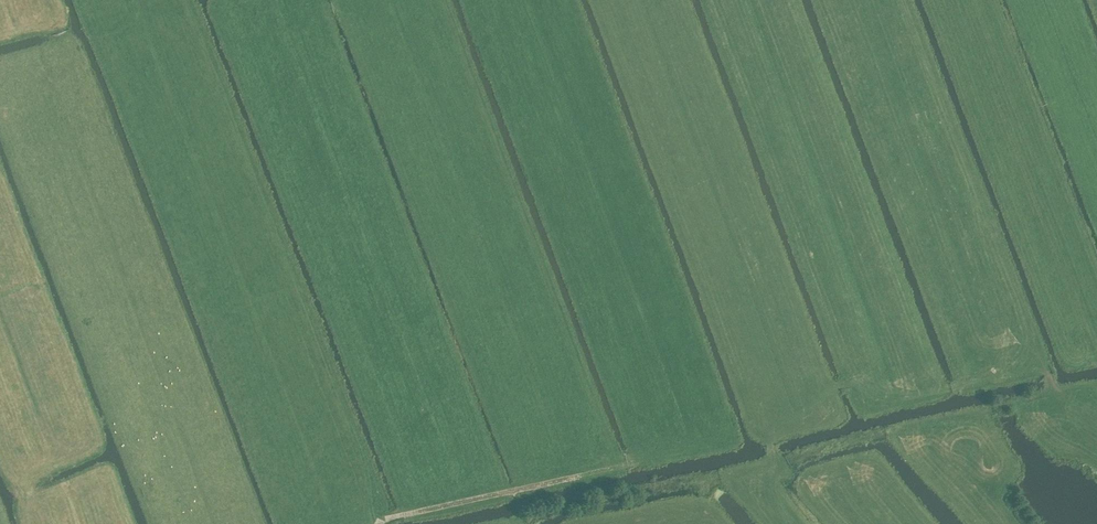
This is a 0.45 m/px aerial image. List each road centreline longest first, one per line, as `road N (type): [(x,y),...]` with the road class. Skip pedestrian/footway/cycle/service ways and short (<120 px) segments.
road 1 (track): [(181,0),(383,522)]
road 2 (track): [(771,523),(756,502),(769,477),(772,433),(851,383),(944,391),(1042,367),(1065,413),(1096,418)]
road 3 (track): [(633,401),(645,456),(579,475),(549,379)]
road 4 (track): [(383,522),(579,475)]

